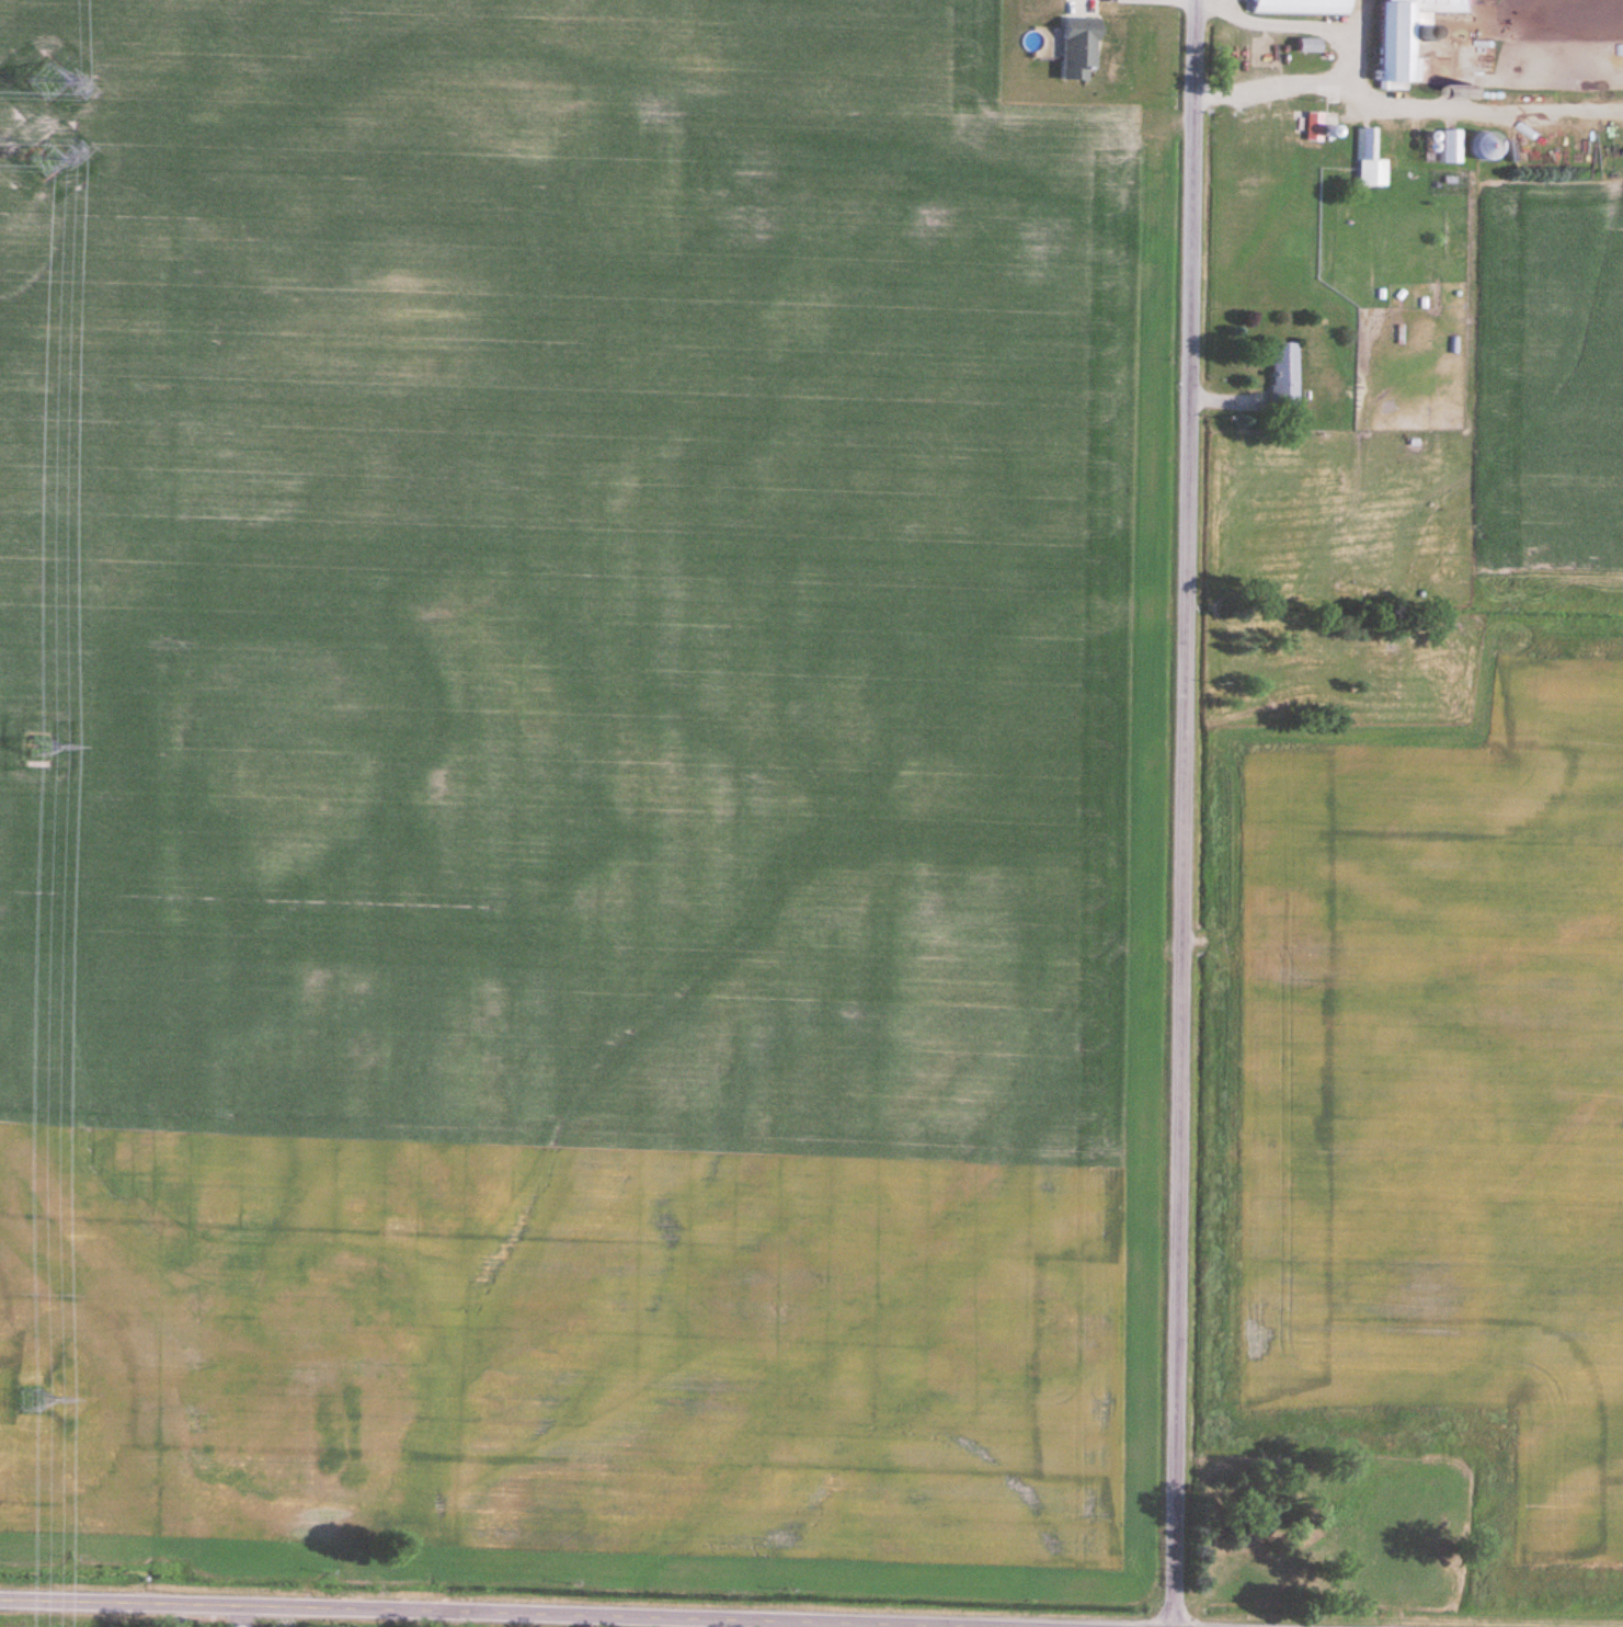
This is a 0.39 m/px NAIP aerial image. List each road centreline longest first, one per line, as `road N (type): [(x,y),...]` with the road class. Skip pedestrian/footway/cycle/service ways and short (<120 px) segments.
road 1 (residential): [(1175,1626),(1198,0)]
road 2 (tertiary): [(890,1626),(0,1602)]
road 3 (track): [(1622,113),(1421,111)]

